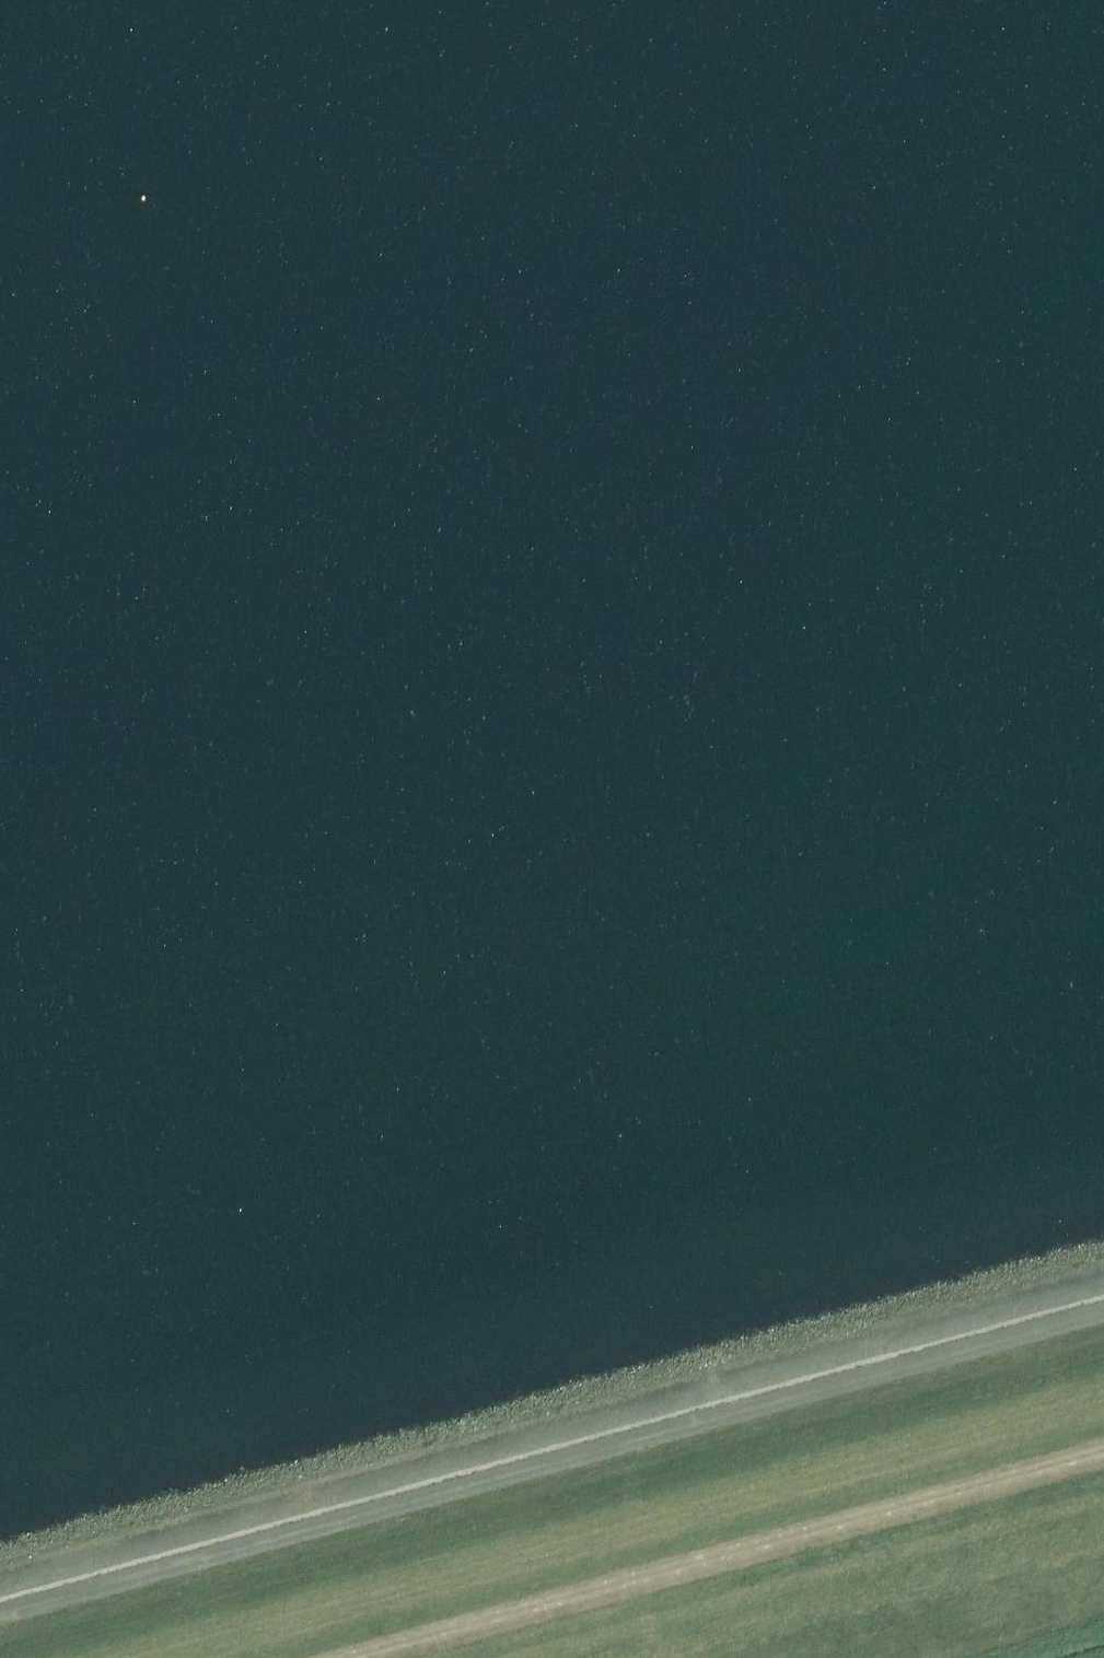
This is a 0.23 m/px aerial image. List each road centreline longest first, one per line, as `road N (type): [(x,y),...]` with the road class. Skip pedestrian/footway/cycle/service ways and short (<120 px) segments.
road 1 (track): [(330,1657),(1103,1449)]

